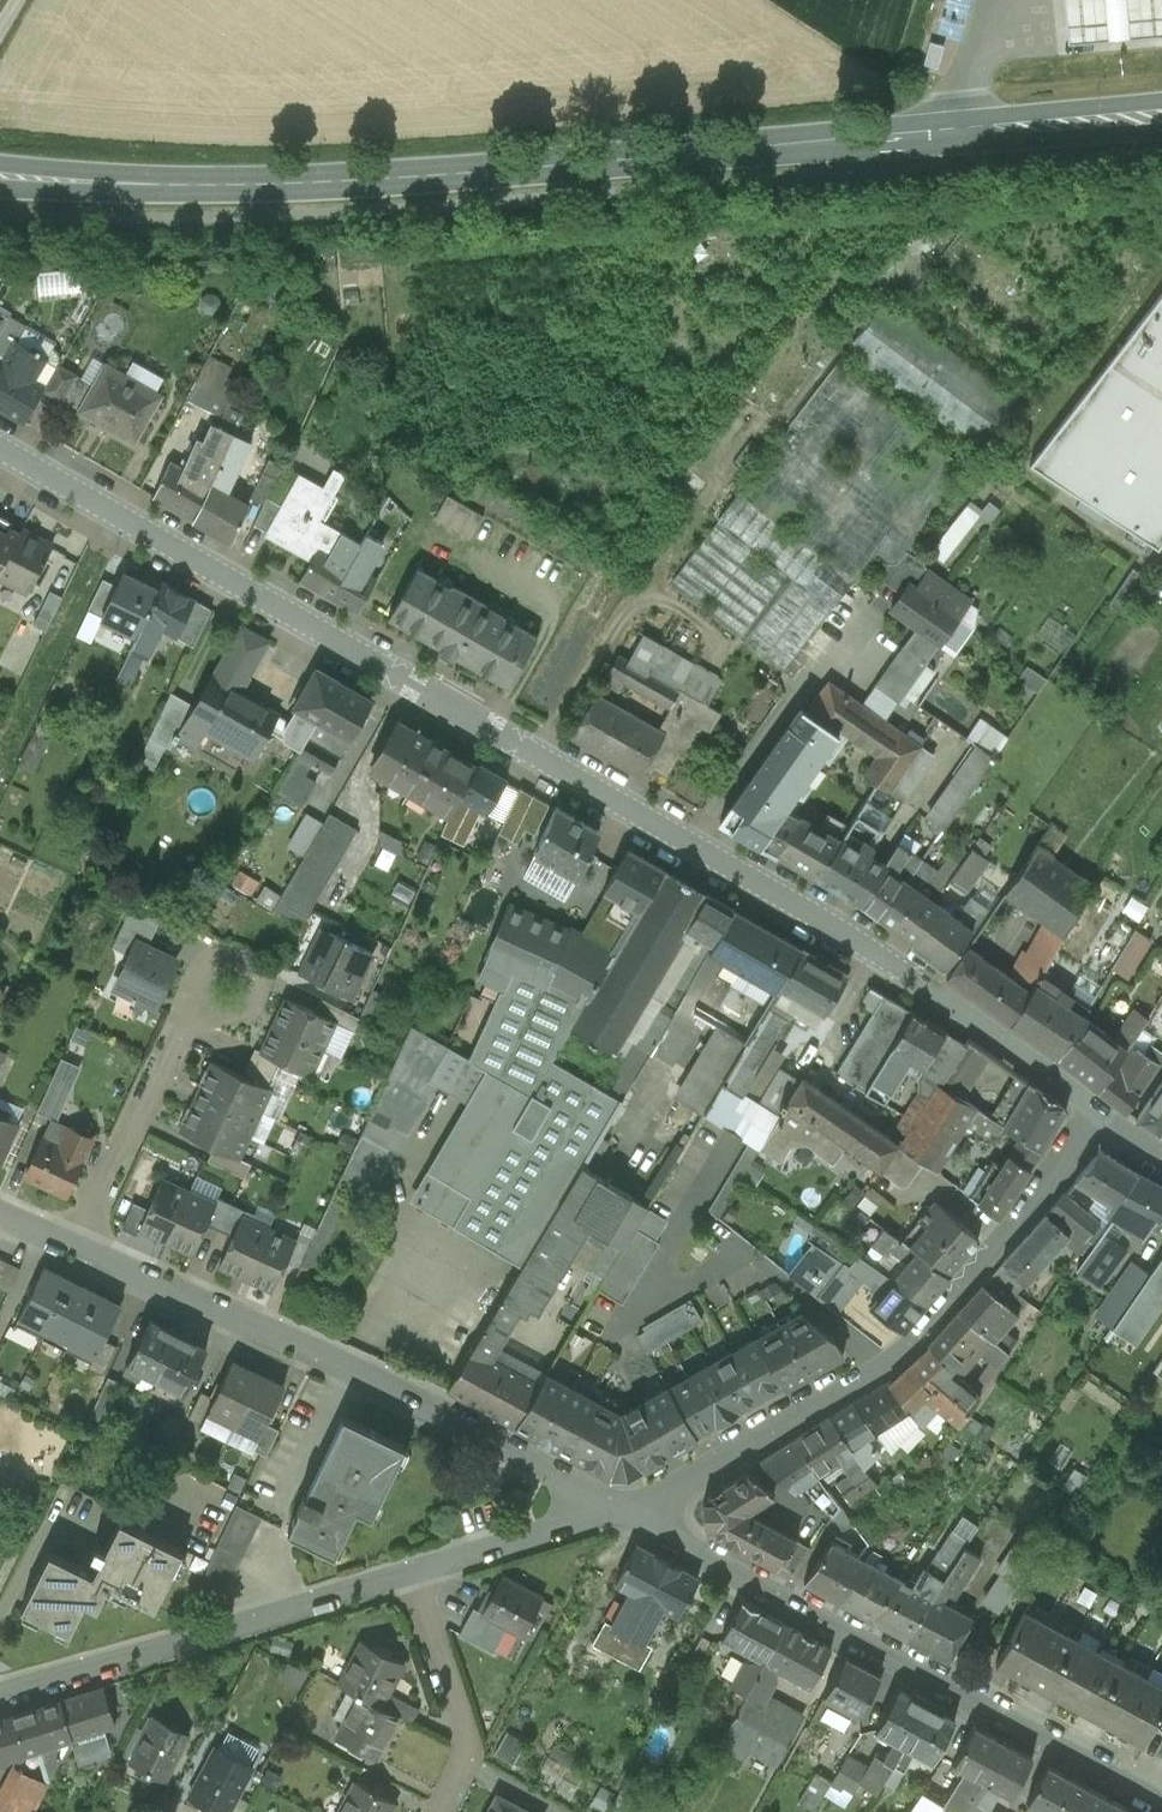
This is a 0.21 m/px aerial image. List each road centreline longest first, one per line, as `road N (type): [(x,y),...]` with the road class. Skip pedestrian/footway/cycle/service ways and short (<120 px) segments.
road 1 (residential): [(0,446),(828,922),(1093,1110)]
road 2 (primary): [(0,175),(162,185),(406,177),(1161,120)]
road 3 (residential): [(1093,1110),(1028,1209),(888,1364),(689,1478),(618,1509)]
road 4 (residential): [(1161,1805),(618,1509)]
road 5 (residential): [(618,1509),(451,1419),(80,1251)]
road 6 (residential): [(409,1574),(0,1698)]
road 7 (residential): [(80,1251),(179,1031),(229,981)]
road 8 (residential): [(409,1574),(464,1737),(462,1769),(440,1811)]
road 9 (residential): [(618,1509),(409,1574)]

